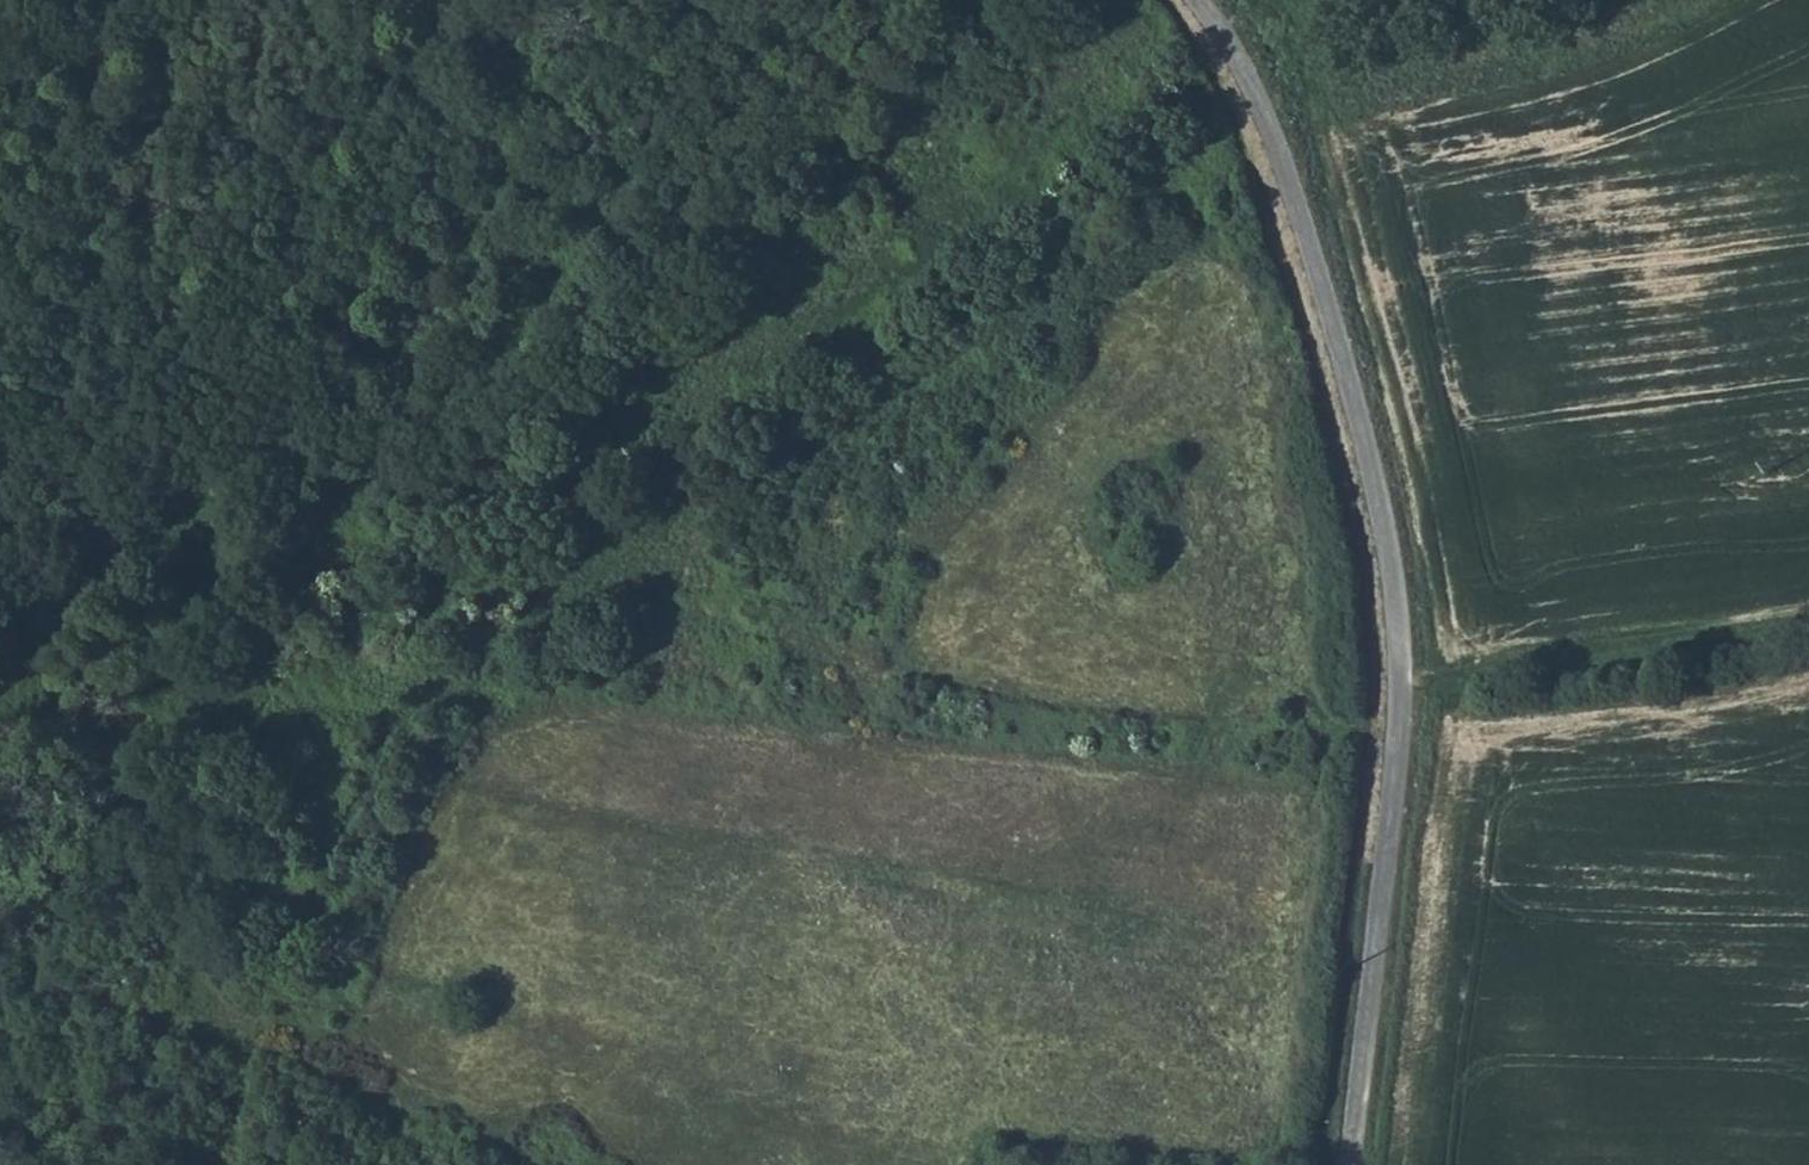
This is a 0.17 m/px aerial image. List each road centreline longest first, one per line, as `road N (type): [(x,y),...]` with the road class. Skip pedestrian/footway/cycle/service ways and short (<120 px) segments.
road 1 (unclassified): [(1348,1164),(1396,789),(1388,572),(1261,99),(1195,0)]

